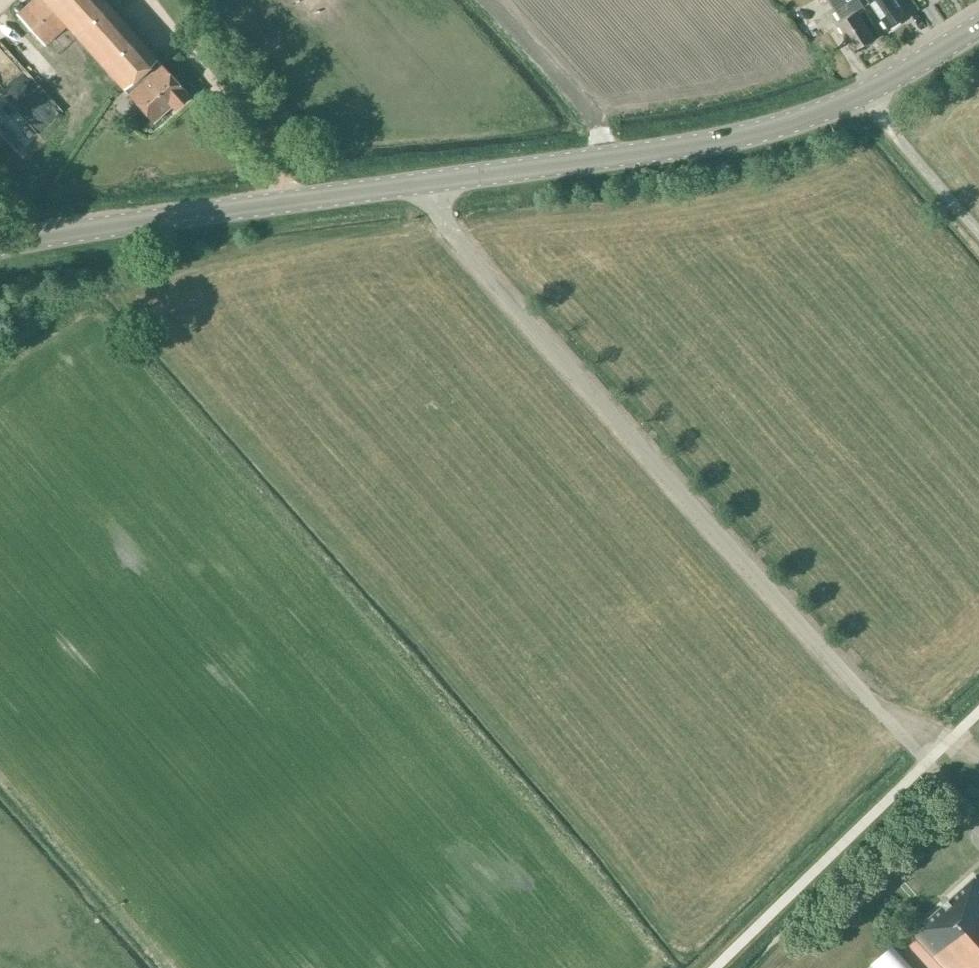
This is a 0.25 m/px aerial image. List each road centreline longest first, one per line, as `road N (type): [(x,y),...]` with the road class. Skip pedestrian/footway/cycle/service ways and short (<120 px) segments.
road 1 (tertiary): [(0,244),(747,138),(840,108),(978,32)]

